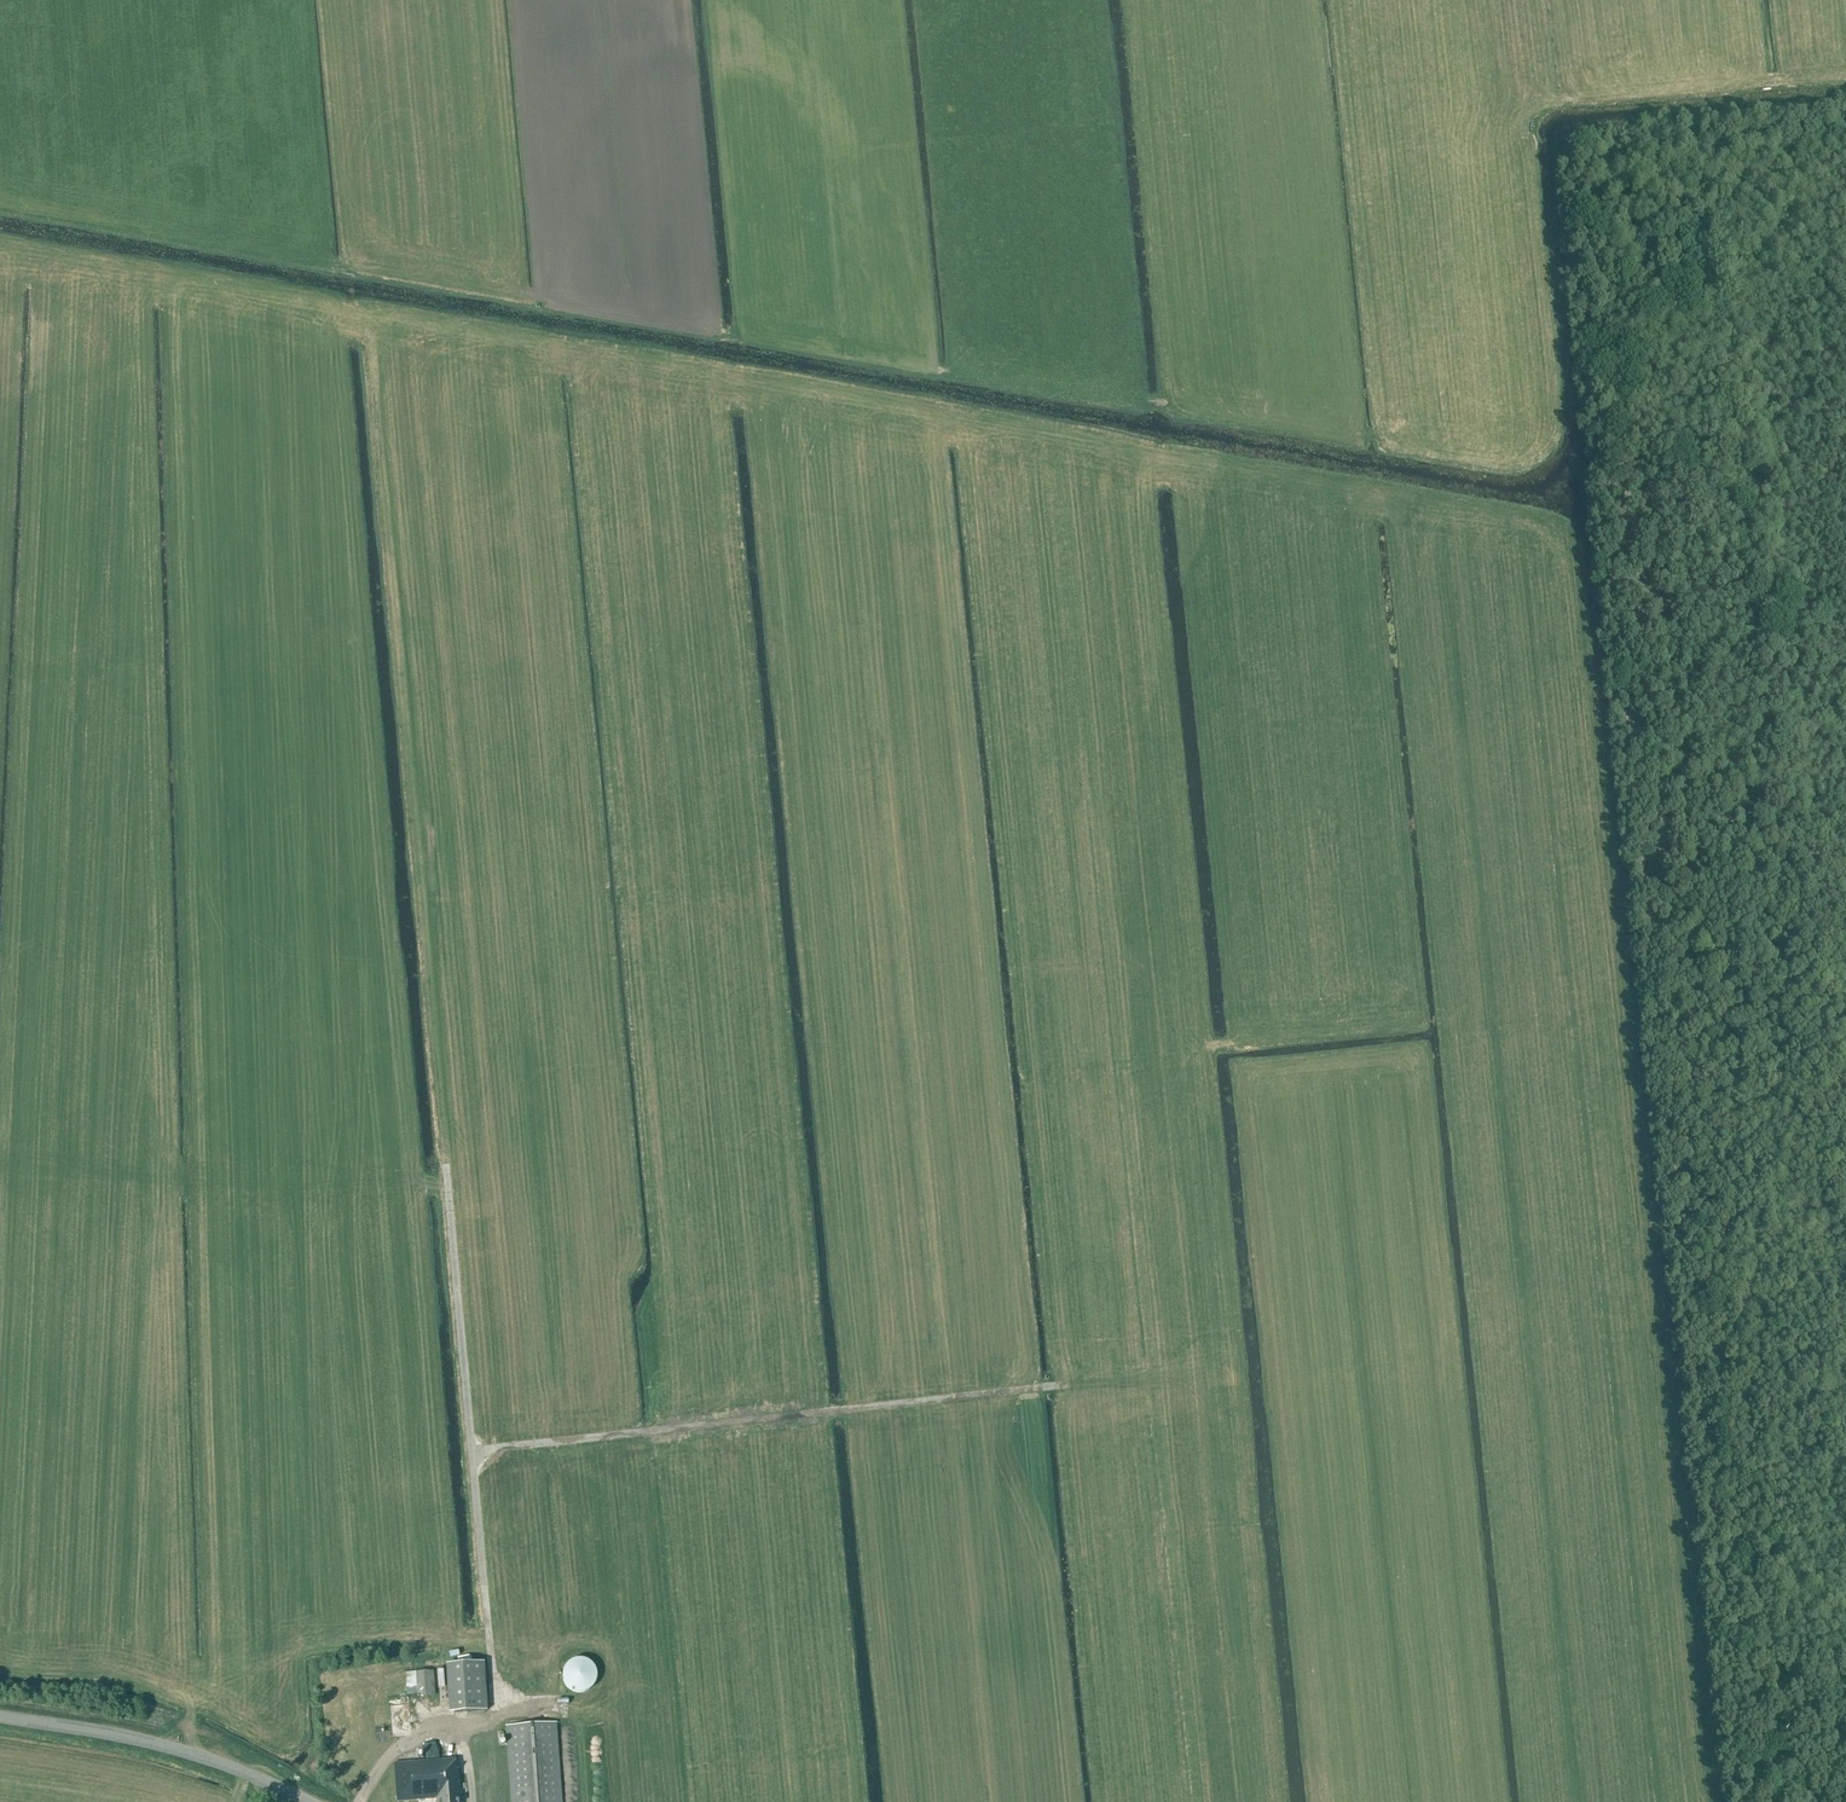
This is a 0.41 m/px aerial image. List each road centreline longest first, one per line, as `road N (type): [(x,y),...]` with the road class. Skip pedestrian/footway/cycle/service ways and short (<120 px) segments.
road 1 (tertiary): [(308,1801),(200,1757),(0,1717)]

